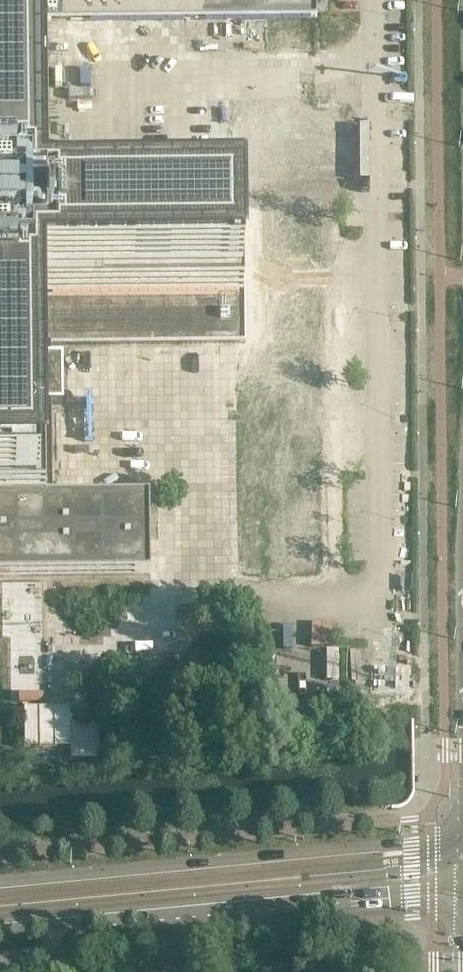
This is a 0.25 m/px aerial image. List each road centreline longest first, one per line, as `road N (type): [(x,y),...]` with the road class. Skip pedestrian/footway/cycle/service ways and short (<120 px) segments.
road 1 (tertiary): [(462,839),(0,882)]
road 2 (tertiary): [(67,924),(462,883)]

